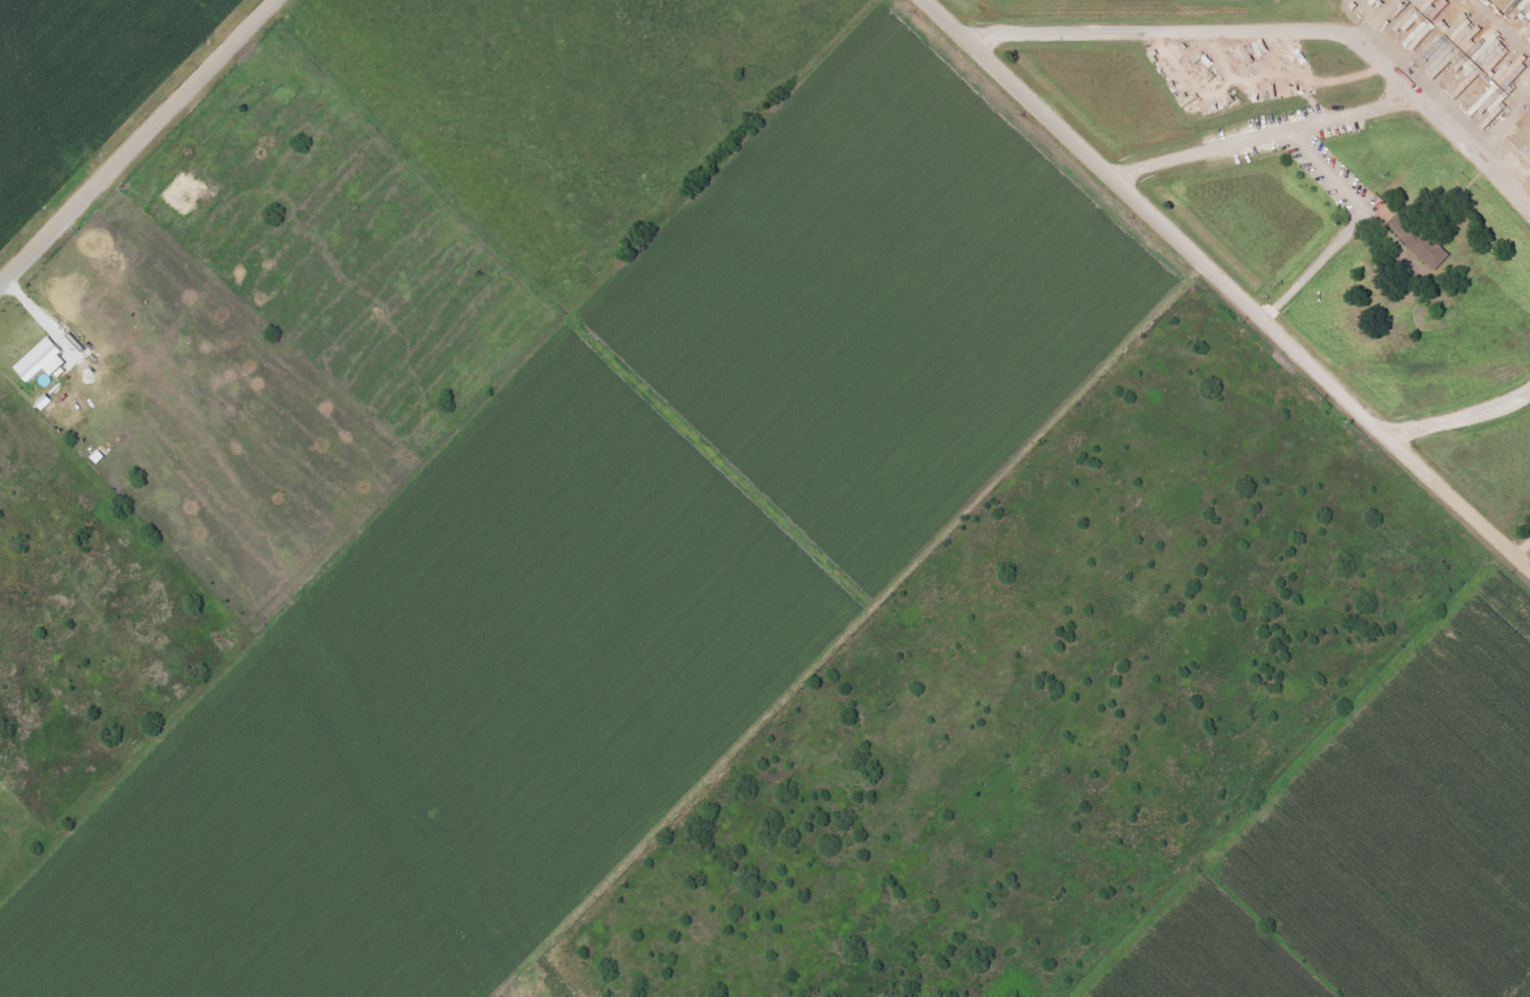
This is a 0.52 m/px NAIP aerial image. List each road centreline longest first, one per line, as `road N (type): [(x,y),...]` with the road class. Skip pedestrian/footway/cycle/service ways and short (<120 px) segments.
road 1 (residential): [(1529,565),(925,0)]
road 2 (residential): [(0,291),(280,0)]

